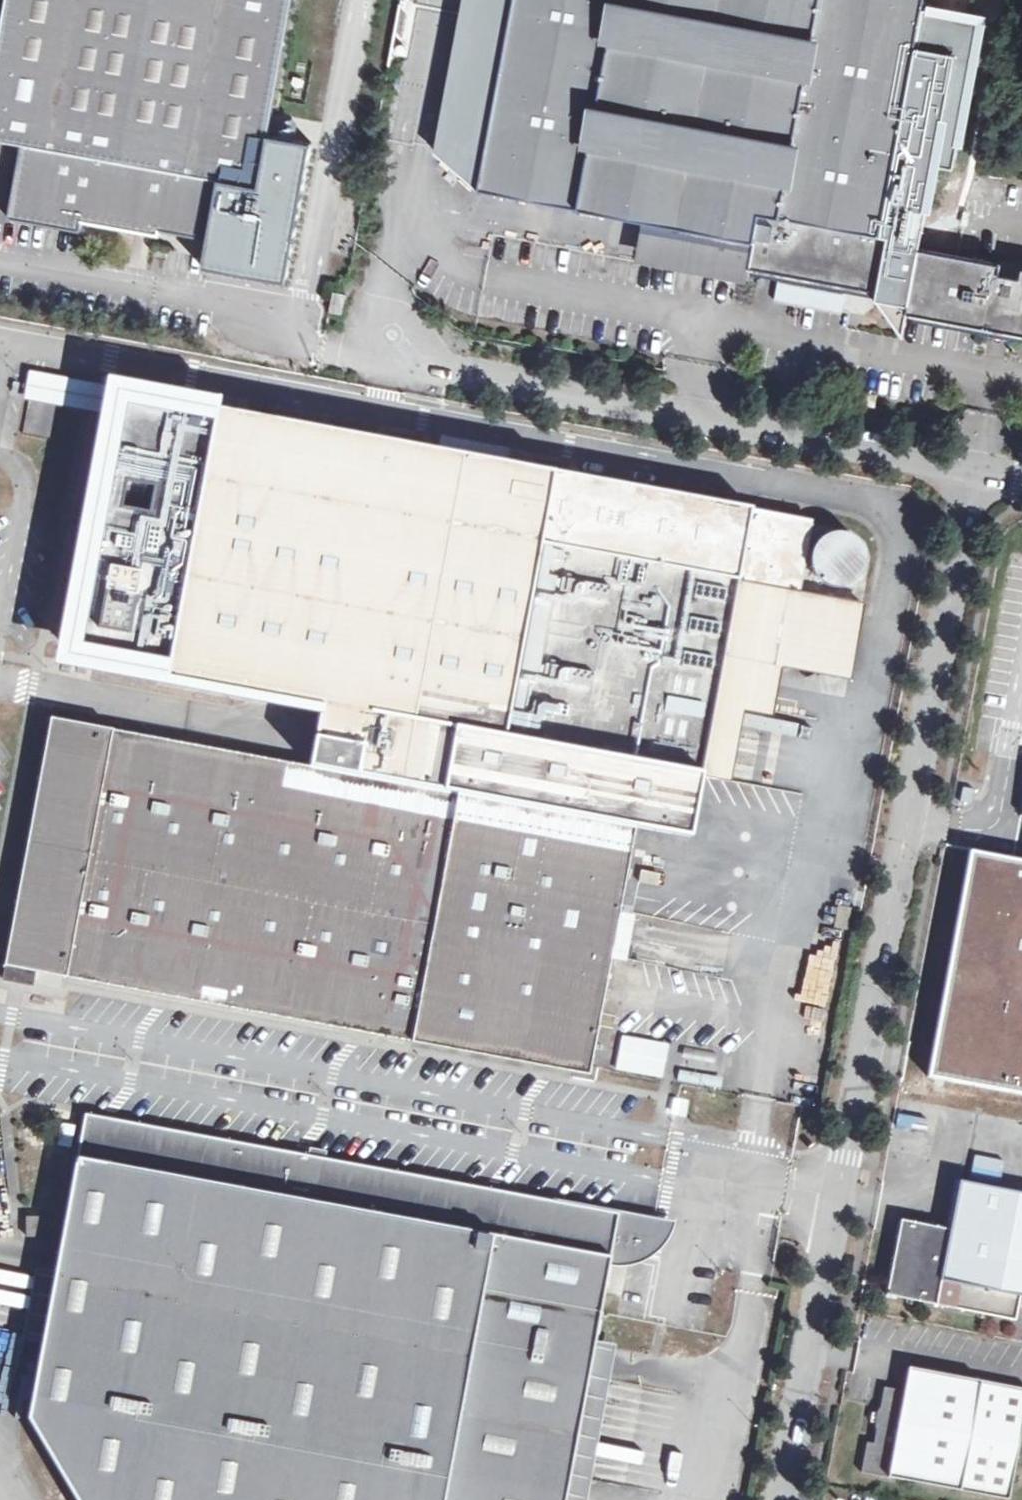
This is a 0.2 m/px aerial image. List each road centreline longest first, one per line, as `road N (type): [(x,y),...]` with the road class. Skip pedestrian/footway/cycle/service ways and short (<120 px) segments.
road 1 (unclassified): [(785,1499),(979,469)]
road 2 (unclassified): [(979,469),(468,374),(391,337),(321,351)]

